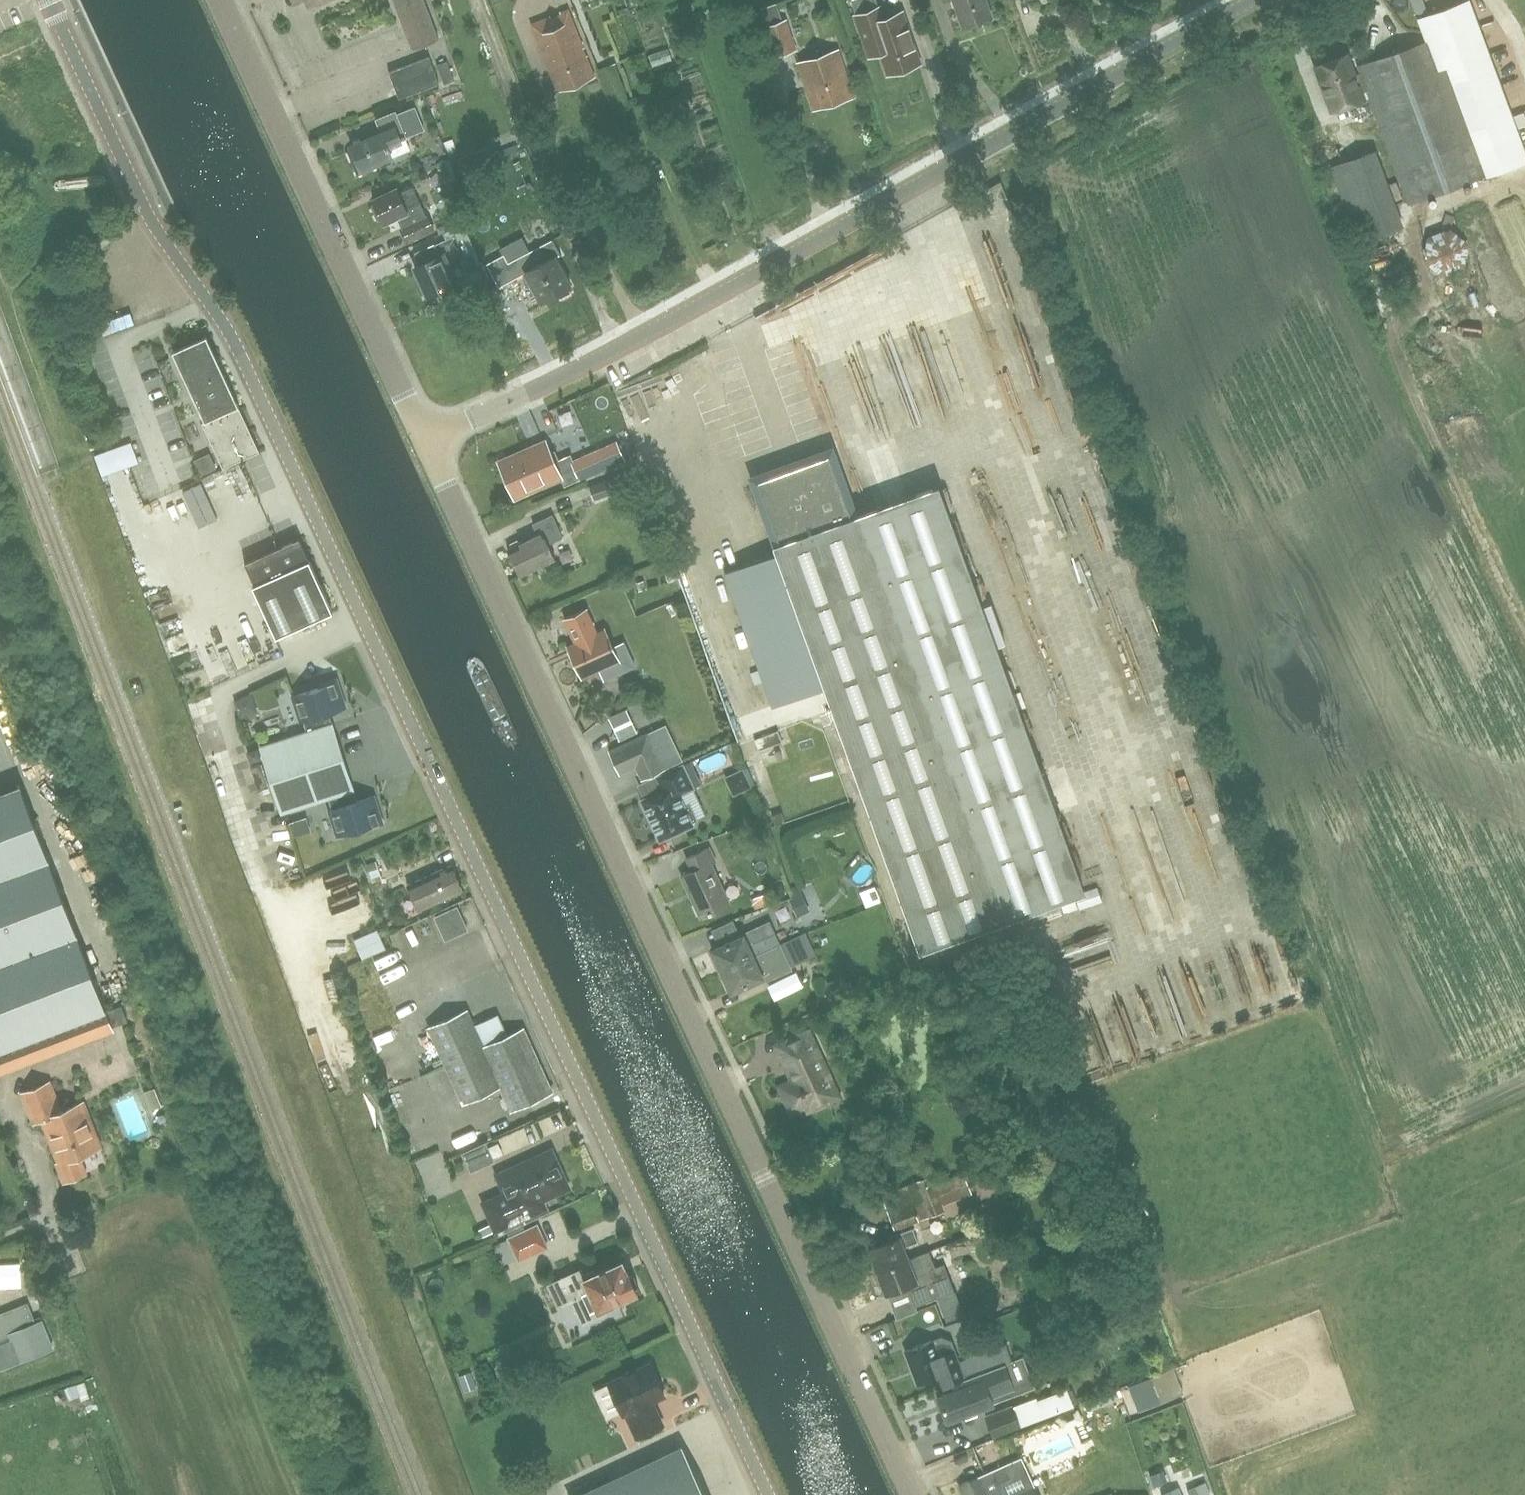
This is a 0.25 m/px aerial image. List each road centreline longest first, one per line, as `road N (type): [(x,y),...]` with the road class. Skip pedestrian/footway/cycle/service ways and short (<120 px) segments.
road 1 (tertiary): [(769,1494),(233,340),(151,222),(48,0)]
road 2 (unclassified): [(911,1494),(423,439)]
road 3 (unclassified): [(423,439),(674,319),(1252,0)]
road 4 (unclassified): [(423,439),(219,0)]

